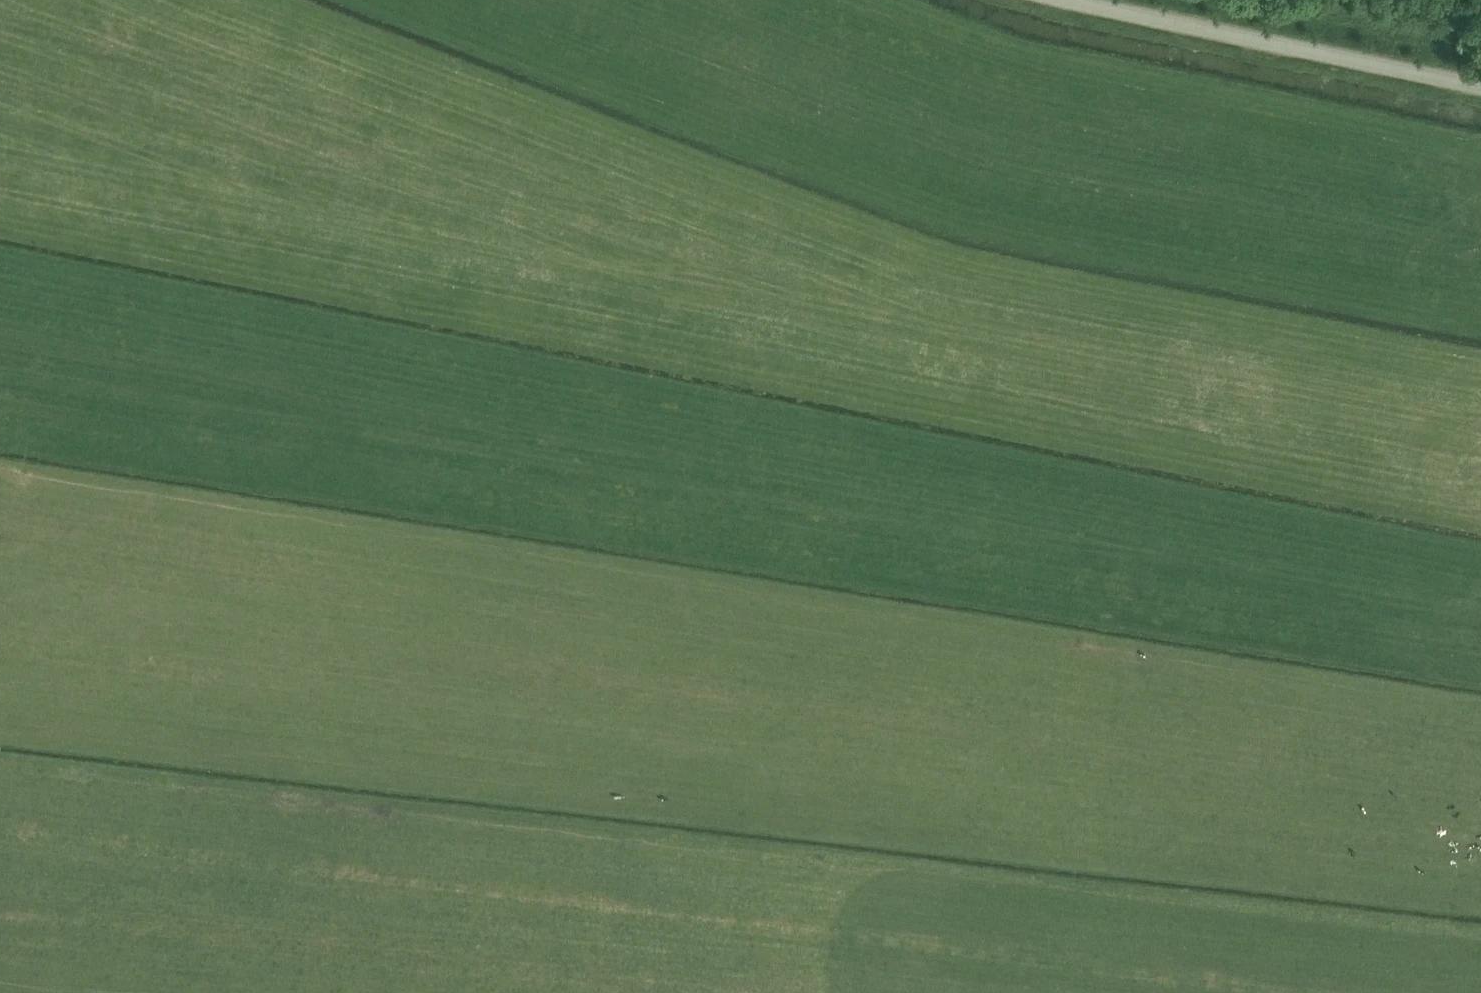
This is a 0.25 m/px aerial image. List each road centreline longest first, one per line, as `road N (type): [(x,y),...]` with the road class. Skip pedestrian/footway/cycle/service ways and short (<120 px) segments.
road 1 (unclassified): [(1480,88),(1063,0)]

